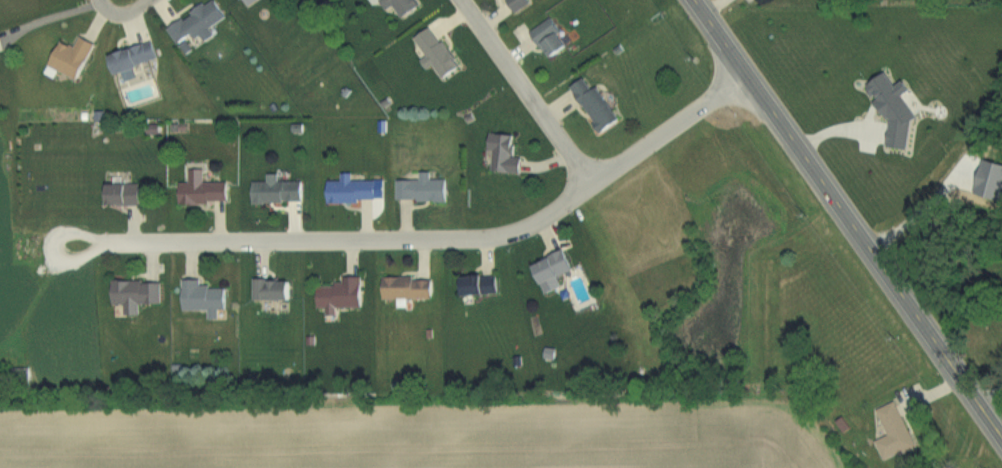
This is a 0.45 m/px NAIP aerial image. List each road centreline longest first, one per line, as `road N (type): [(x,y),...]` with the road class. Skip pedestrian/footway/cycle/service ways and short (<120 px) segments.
road 1 (residential): [(740,67),(586,178),(503,226),(70,241)]
road 2 (secondary): [(1001,439),(692,0)]
road 3 (residential): [(586,178),(462,0)]

